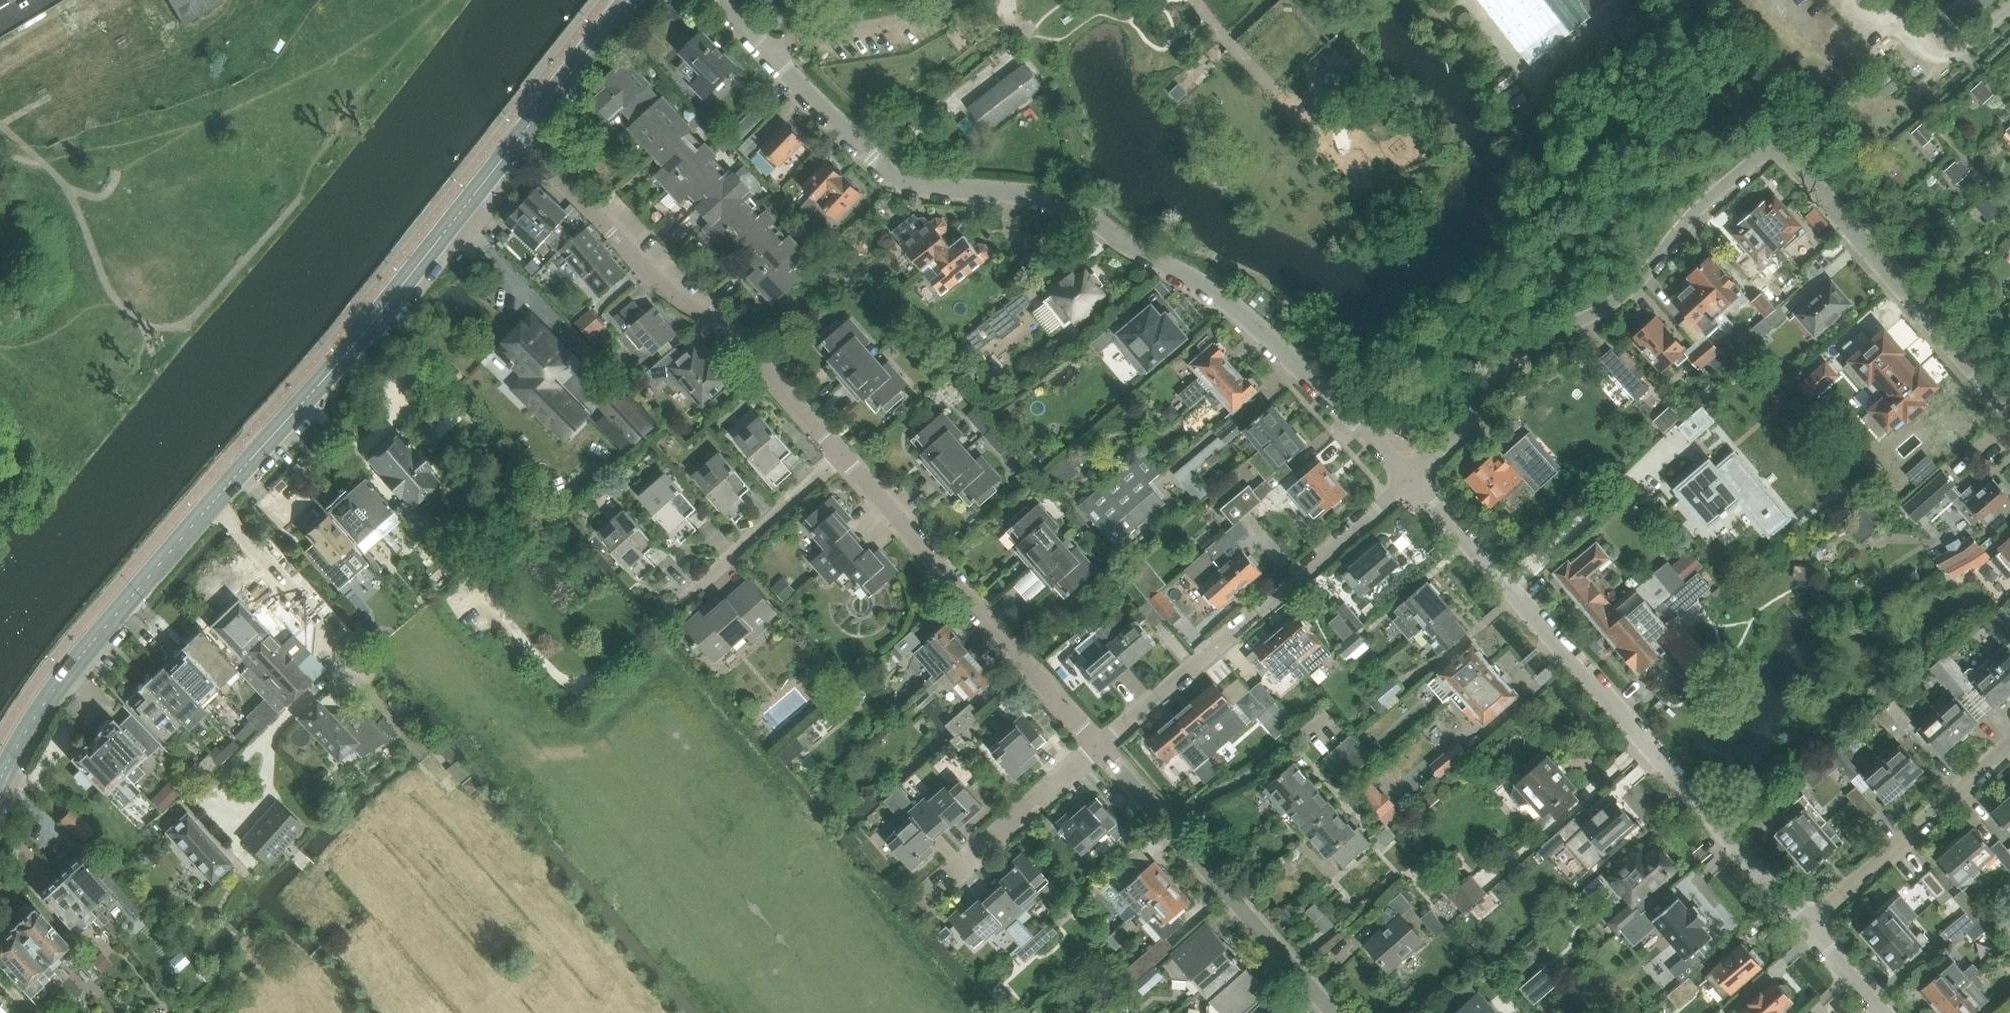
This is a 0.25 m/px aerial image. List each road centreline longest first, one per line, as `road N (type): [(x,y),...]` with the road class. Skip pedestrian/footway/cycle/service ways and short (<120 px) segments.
road 1 (residential): [(1413,477),(1236,307),(1070,206),(898,182),(717,0)]
road 2 (tertiary): [(0,783),(71,668),(356,345),(519,139)]
road 3 (residential): [(1809,928),(1413,477)]
road 4 (primary): [(266,1012),(206,894),(0,543)]
road 5 (residential): [(1413,477),(1470,424),(1519,356),(1630,293),(1691,219),(1777,144)]
road 6 (residential): [(840,455),(742,342),(672,297),(519,139)]
road 7 (primary): [(0,641),(212,1012)]
road 8 (residential): [(1099,749),(1413,477)]
road 9 (residential): [(1099,749),(840,455)]
road 10 (residential): [(2009,409),(1777,144)]
road 11 (residential): [(1332,1012),(1099,749)]
road 12 (residential): [(1809,928),(2009,748)]
road 13 (residential): [(659,624),(840,455)]
road 14 (residential): [(926,898),(1099,749)]
road 15 (track): [(434,767),(408,780),(314,873),(290,848)]
road 16 (tertiary): [(519,139),(631,0)]

